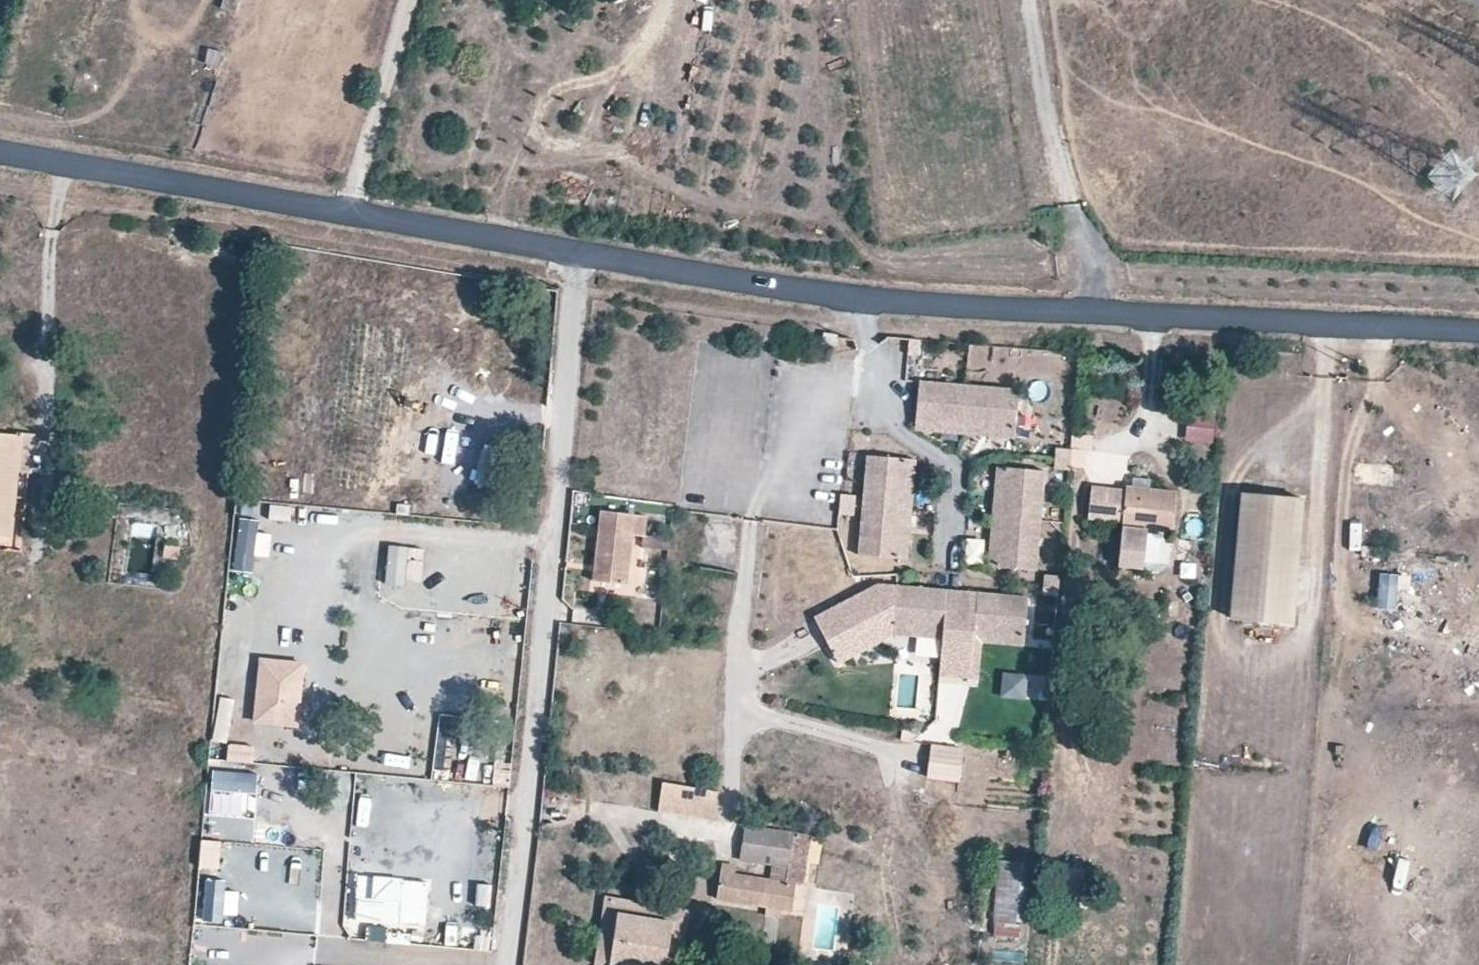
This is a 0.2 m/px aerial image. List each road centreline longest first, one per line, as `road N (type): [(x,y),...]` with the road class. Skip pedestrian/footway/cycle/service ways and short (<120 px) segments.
road 1 (tertiary): [(577,254),(893,303),(1478,332)]
road 2 (unclassified): [(577,254),(508,964)]
road 3 (tertiary): [(0,158),(577,254)]
road 4 (track): [(339,215),(403,0)]

